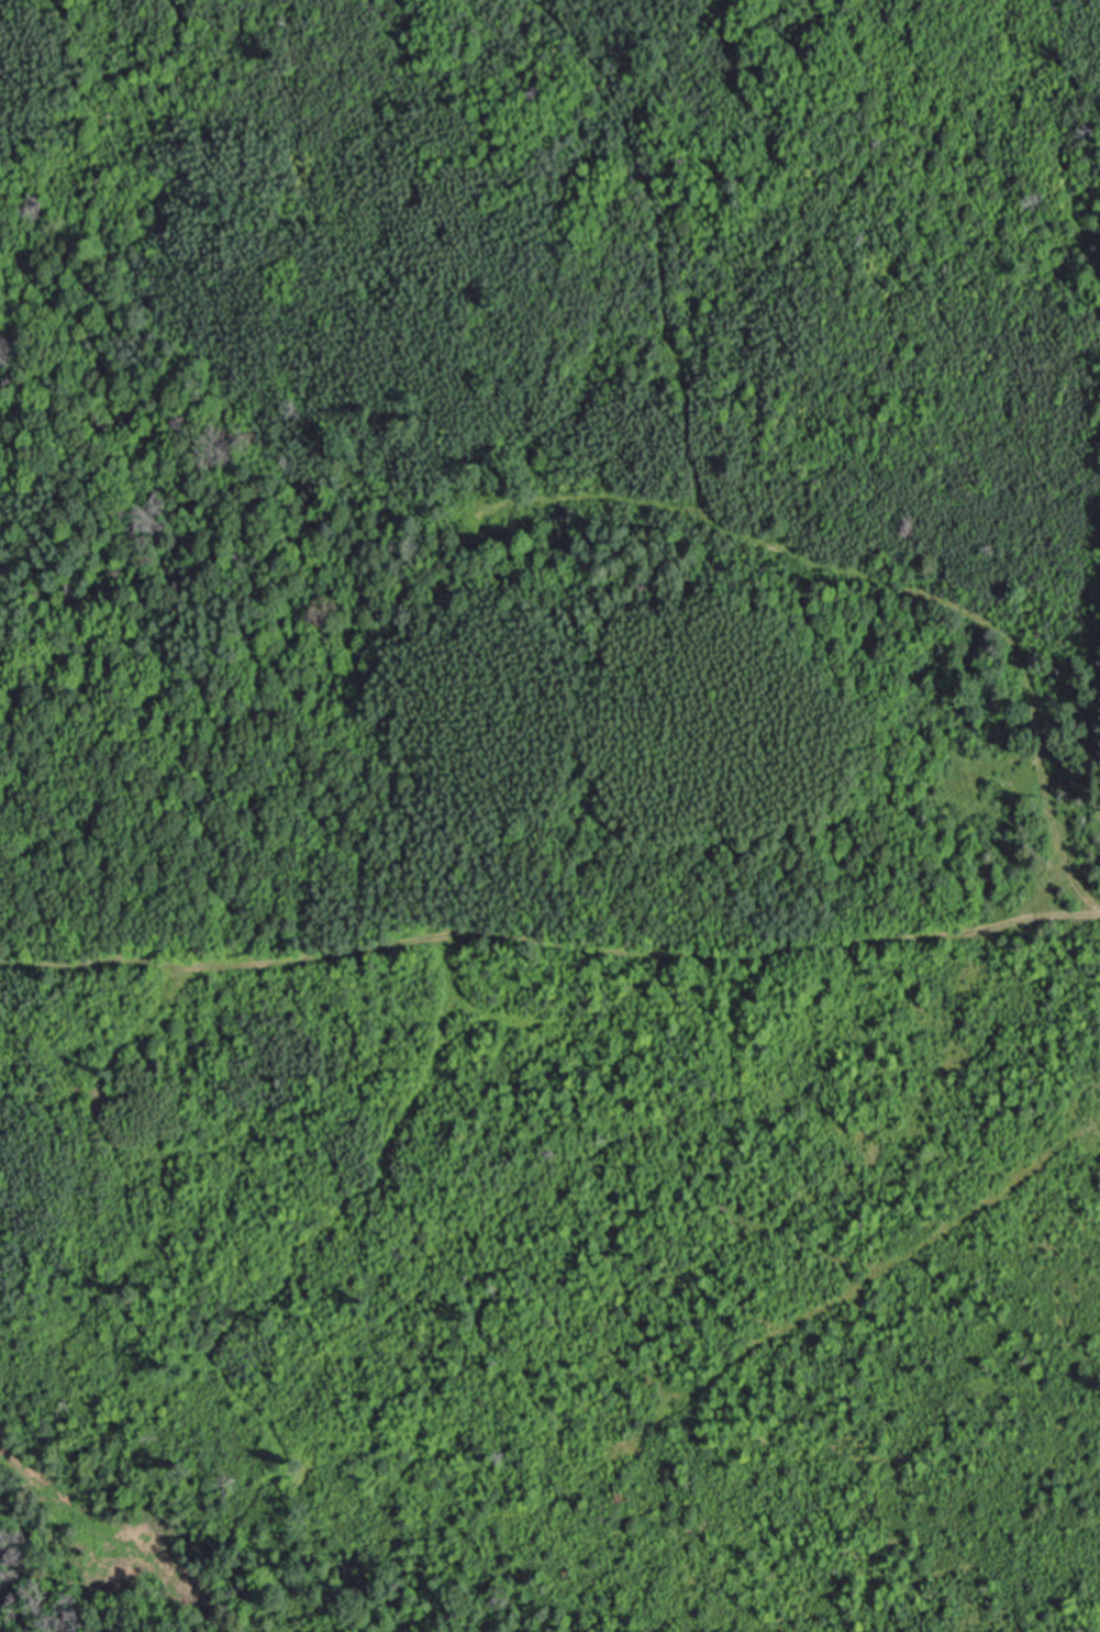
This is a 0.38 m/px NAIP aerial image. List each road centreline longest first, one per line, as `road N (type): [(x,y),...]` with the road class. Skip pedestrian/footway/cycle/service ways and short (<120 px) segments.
road 1 (track): [(1099,912),(1067,875),(1040,779),(1031,686),(1009,639),(967,609),(747,540),(708,514),(689,393),(667,326),(657,207),(612,86),(544,0)]
road 2 (track): [(1099,916),(1043,915),(720,955),(597,952),(474,931),(223,969),(0,958)]

